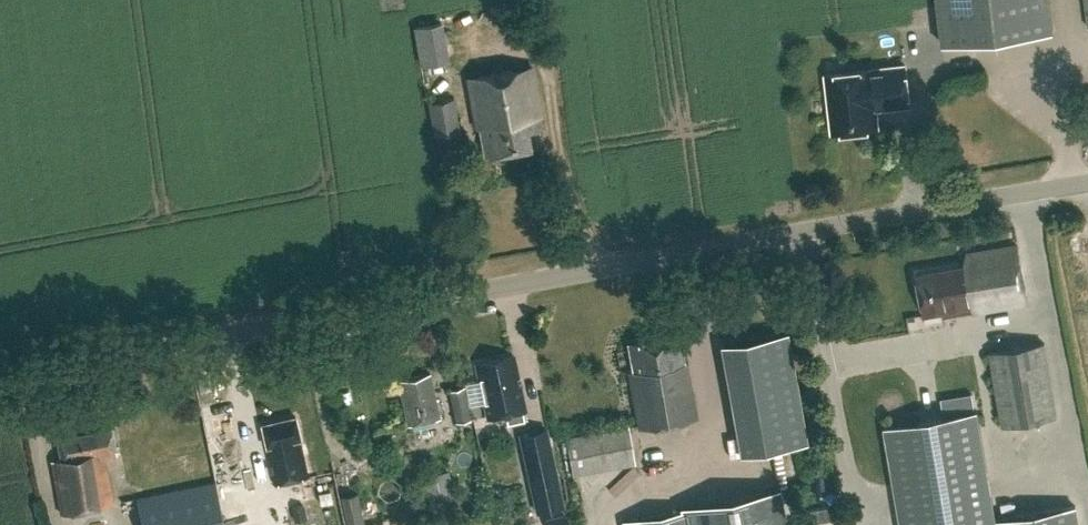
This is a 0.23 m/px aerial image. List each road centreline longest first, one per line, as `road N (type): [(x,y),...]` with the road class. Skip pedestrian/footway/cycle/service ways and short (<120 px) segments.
road 1 (unclassified): [(0,377),(1087,184)]

